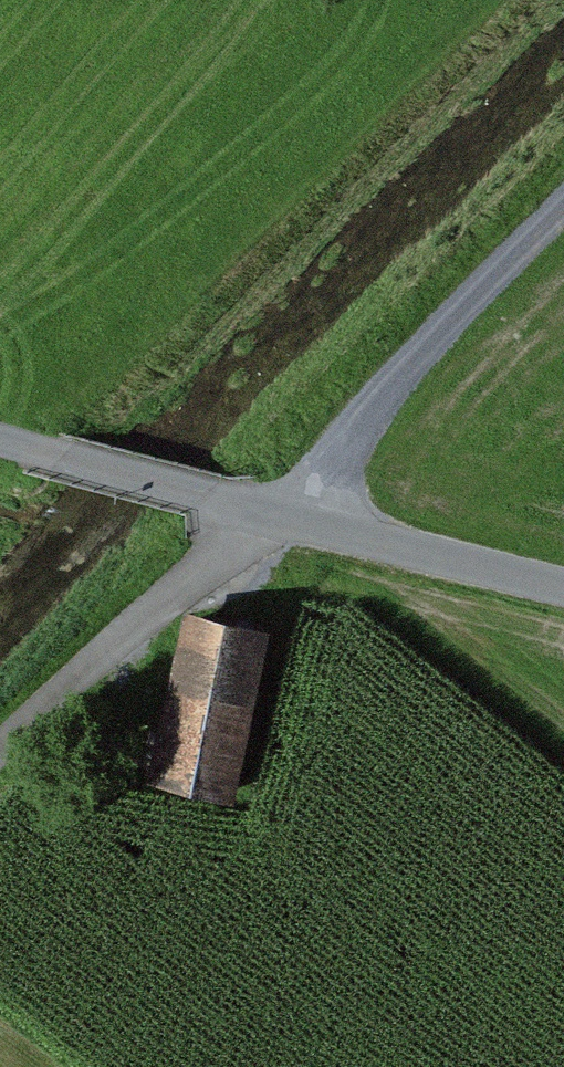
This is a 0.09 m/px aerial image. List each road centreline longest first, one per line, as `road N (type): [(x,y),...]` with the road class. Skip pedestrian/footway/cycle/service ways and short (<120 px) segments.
road 1 (track): [(563,221),(0,774)]
road 2 (track): [(0,440),(563,584)]

